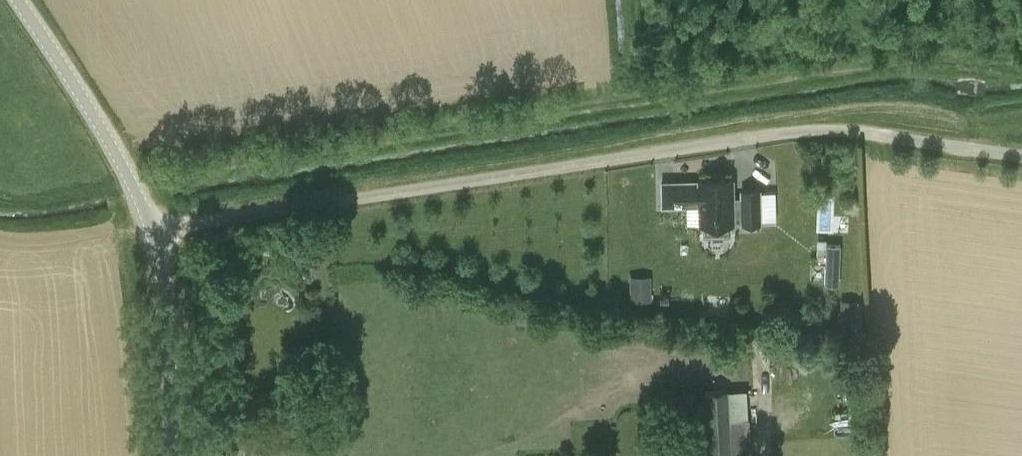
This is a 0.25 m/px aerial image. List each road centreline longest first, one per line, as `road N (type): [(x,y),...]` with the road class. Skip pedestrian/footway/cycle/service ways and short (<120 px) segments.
road 1 (unclassified): [(153,234),(802,132),(1021,154)]
road 2 (unclassified): [(153,234),(106,134),(18,0)]
road 3 (unclassified): [(174,455),(153,234)]

